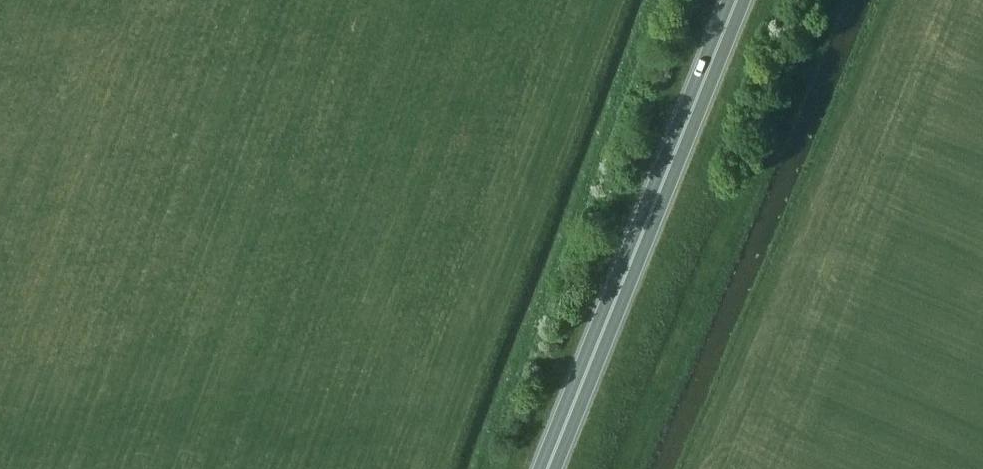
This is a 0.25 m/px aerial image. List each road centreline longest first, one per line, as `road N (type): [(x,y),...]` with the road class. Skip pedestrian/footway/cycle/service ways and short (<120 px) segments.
road 1 (trunk): [(546,468),(736,0)]

